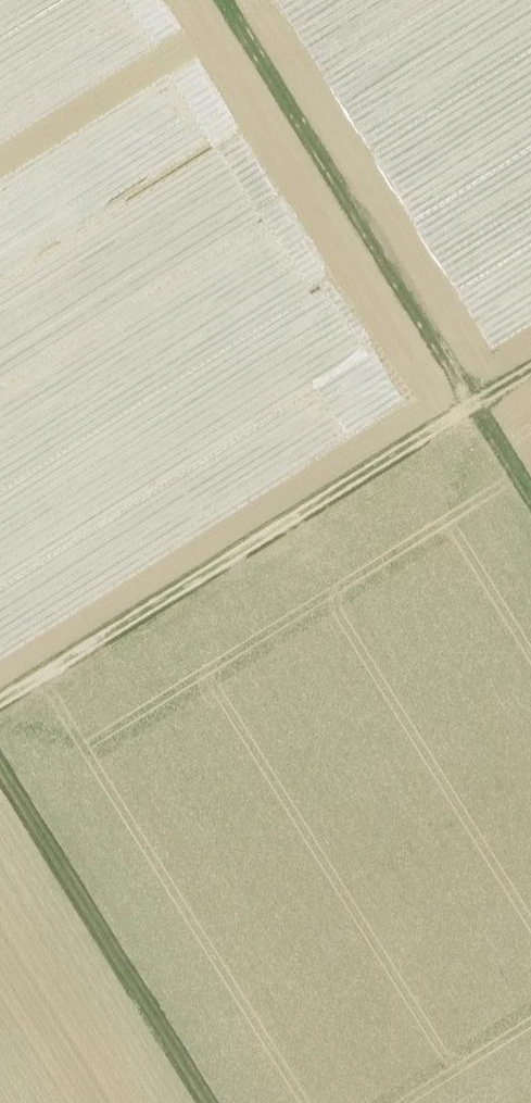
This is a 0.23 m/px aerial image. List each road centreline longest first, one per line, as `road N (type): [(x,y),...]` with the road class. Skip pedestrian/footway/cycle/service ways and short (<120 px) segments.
road 1 (track): [(0,703),(530,368)]
road 2 (track): [(473,404),(226,0)]
road 3 (track): [(203,1102),(0,767)]

